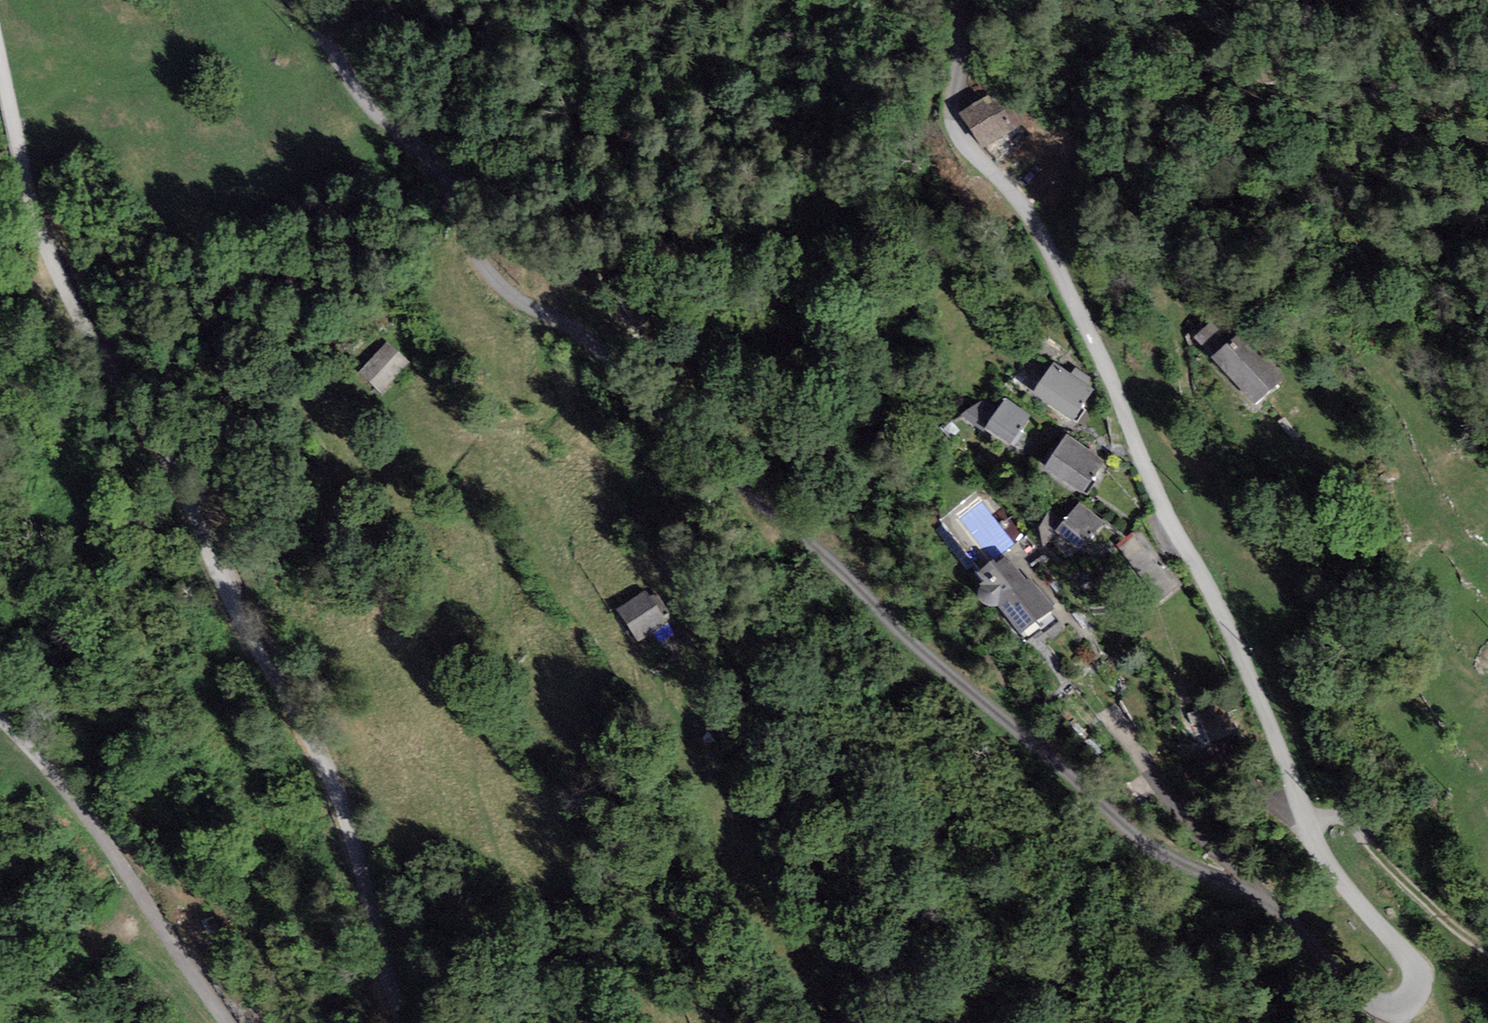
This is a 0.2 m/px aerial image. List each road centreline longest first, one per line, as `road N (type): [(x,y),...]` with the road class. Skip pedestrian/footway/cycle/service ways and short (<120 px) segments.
road 1 (tertiary): [(296,0),(353,91),(453,186),(469,240),(501,286),(587,335),(678,433),(1083,784),(1137,841),(1269,904),(1355,997),(1383,1008),(1402,1006),(1414,988),(1411,966),(1341,892),(1295,800),(1234,636),(1031,221),(1012,189),(963,147),(951,120),(966,0)]
road 2 (tertiary): [(395,1022),(312,737),(179,482),(34,237),(0,77)]
road 3 (track): [(613,364),(709,542),(772,765),(859,1022)]
road 4 (unclassified): [(226,1022),(111,852),(0,720)]
road 5 (track): [(1241,885),(1233,863),(1151,776),(1091,682)]
road 6 (track): [(1314,838),(1322,819),(1341,813),(1450,925),(1487,949)]

